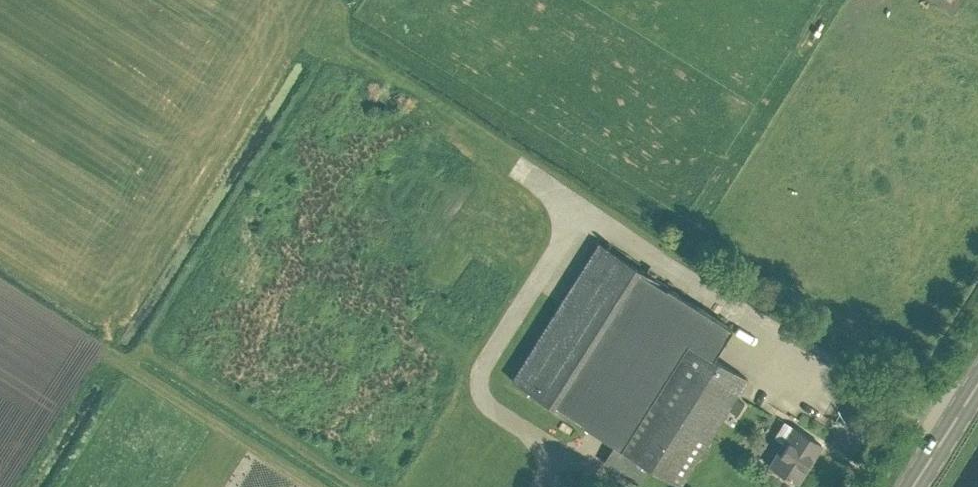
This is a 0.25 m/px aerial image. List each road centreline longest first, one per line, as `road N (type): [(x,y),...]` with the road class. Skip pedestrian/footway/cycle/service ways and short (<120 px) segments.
road 1 (primary): [(911,486),(977,381)]

